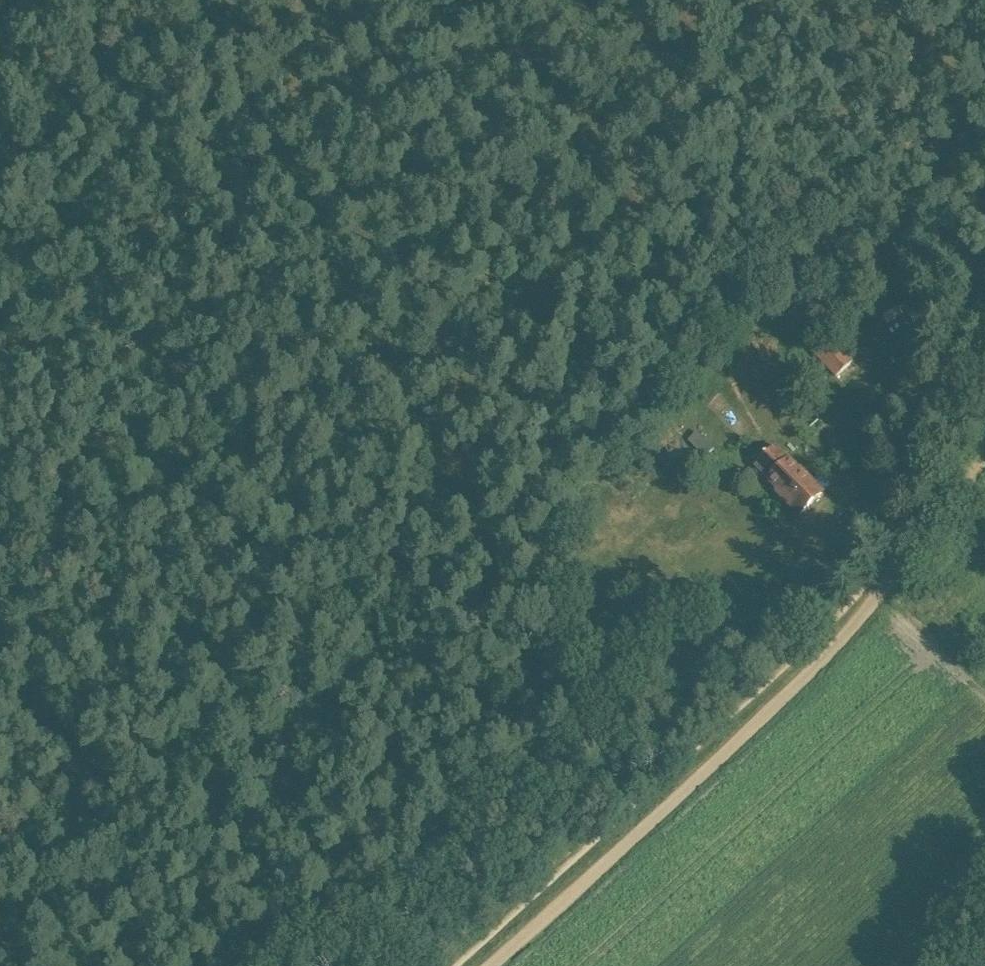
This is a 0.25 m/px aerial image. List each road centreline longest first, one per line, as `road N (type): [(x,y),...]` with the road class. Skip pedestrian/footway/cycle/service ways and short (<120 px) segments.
road 1 (track): [(984,472),(798,681),(489,965)]

